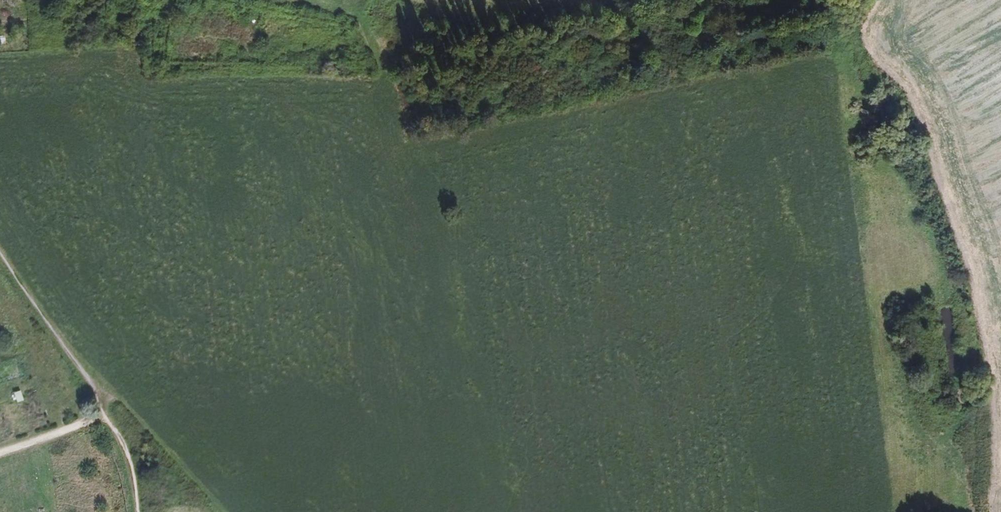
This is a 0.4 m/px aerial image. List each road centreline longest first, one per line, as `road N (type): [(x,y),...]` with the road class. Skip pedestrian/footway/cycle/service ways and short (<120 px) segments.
road 1 (track): [(0,257),(98,393),(137,511)]

